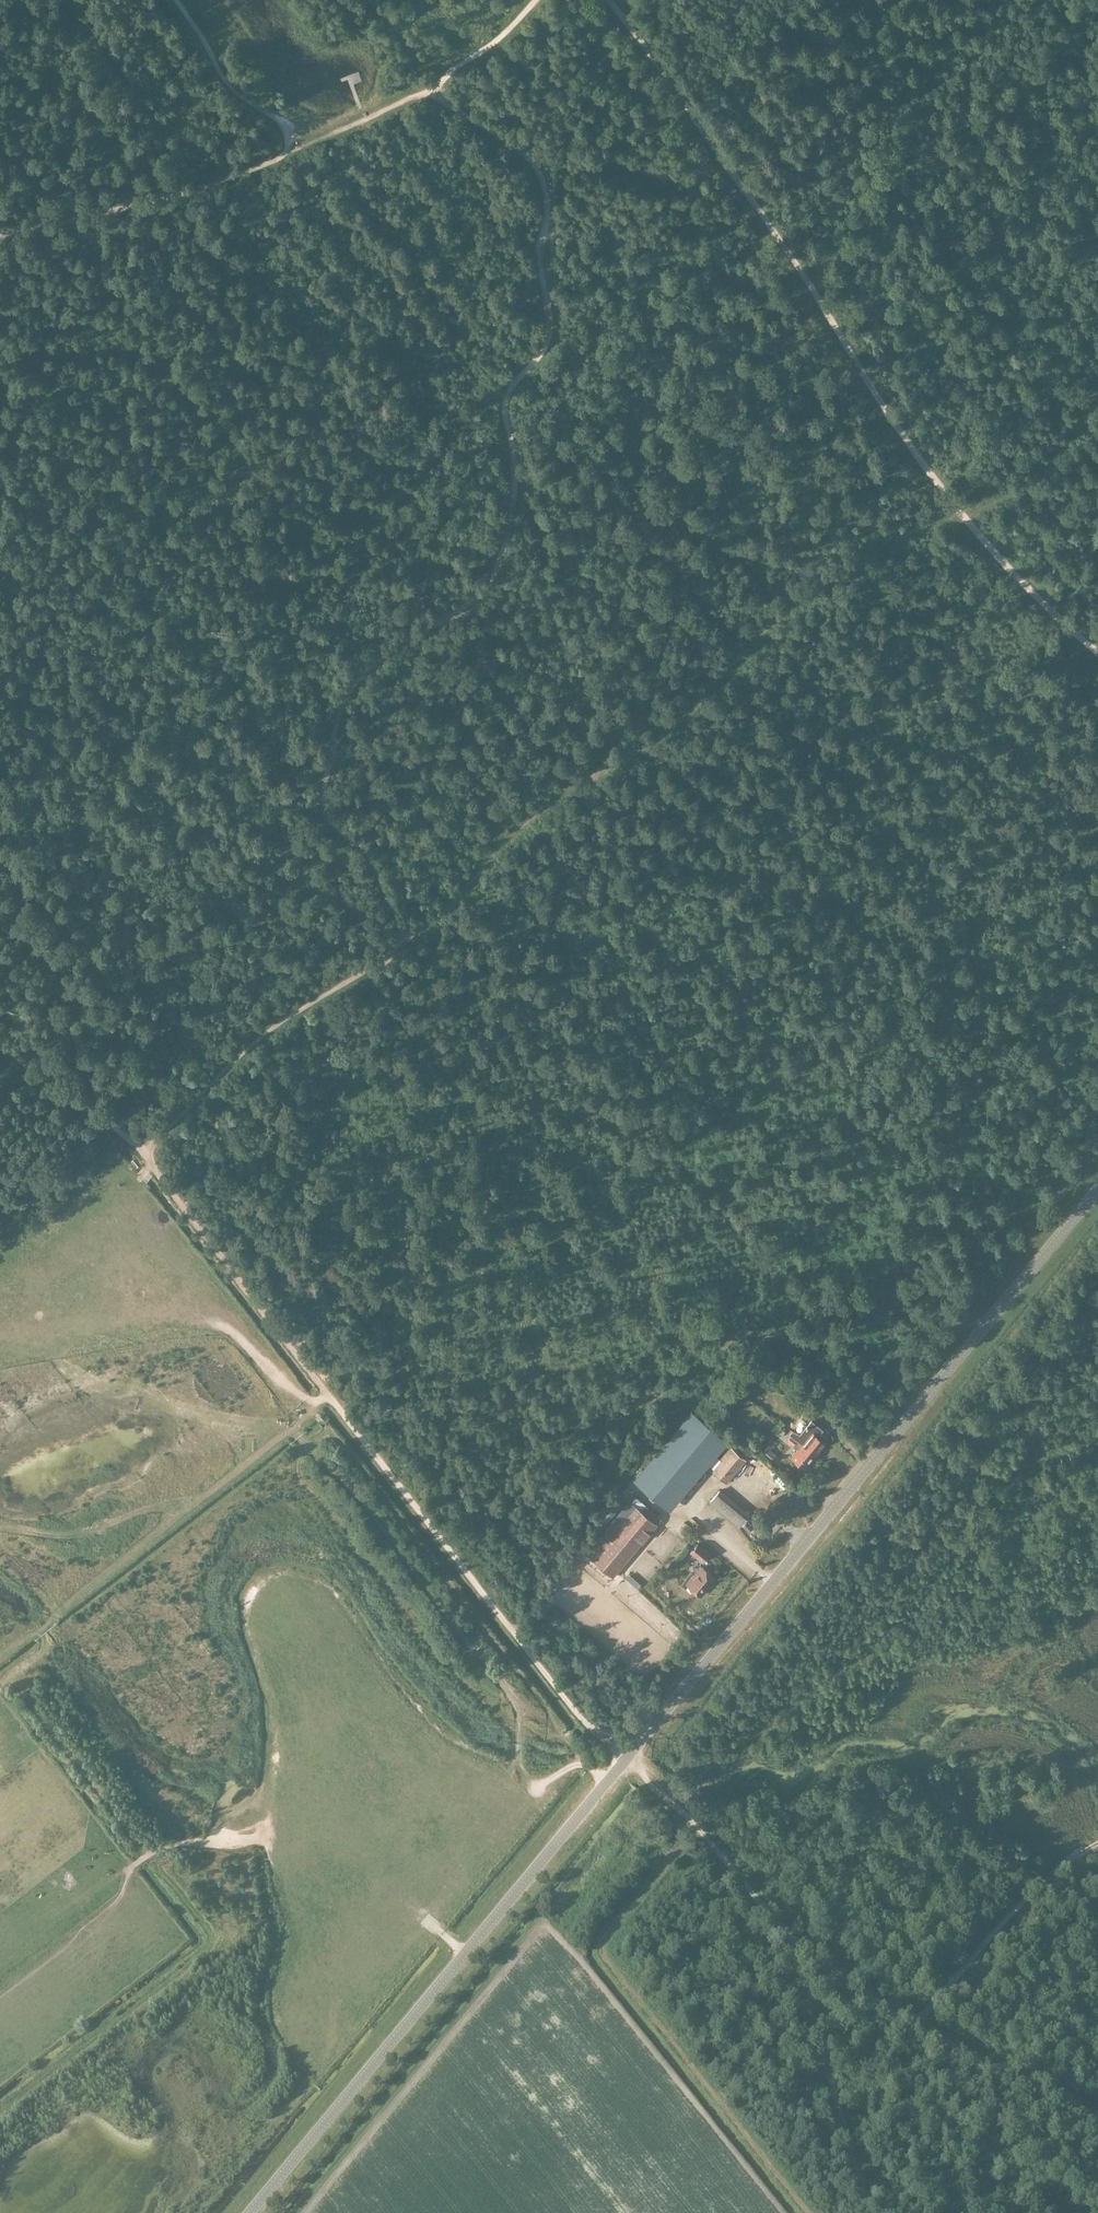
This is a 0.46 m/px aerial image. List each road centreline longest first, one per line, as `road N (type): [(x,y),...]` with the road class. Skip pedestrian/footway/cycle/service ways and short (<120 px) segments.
road 1 (tertiary): [(249,2212),(1097,1189)]
road 2 (track): [(962,516),(870,548),(825,574),(663,736),(534,815),(430,922),(266,1031),(140,1149)]
road 3 (track): [(408,939),(366,852),(325,815),(336,719),(357,679),(493,577),(513,499),(503,399),(544,350),(550,321),(539,266),(541,178),(512,146),(425,88)]
road 4 (track): [(962,516),(753,200),(607,0)]
road 5 (track): [(328,1395),(578,1715),(645,1770)]
road 6 (track): [(697,1828),(602,1948),(807,2212)]
road 7 (track): [(538,1788),(514,1768),(515,1703),(294,1429)]
road 8 (track): [(582,1765),(345,1448),(328,1434),(305,1444)]
road 9 (track): [(313,1402),(297,1426),(202,1498),(80,1535),(0,1527)]
road 10 (track): [(670,1795),(794,1944),(911,2023)]
road 11 (track): [(0,235),(173,195),(300,149)]
road 12 (track): [(140,1149),(328,1395)]
road 13 (track): [(788,1936),(872,2212)]
road 14 (track): [(300,149),(452,71),(534,0)]
road 15 (track): [(911,2023),(1002,1917),(1097,1842)]
road 16 (track): [(0,1656),(202,1498)]
road 17 (track): [(911,2023),(1097,2113)]
road 18 (track): [(300,149),(227,84),(173,0)]
road 19 (track): [(1097,653),(962,516)]
road 20 (track): [(1097,395),(1044,468),(962,516)]
road 21 (track): [(0,1044),(140,1149)]
road 22 (track): [(214,1319),(292,1390),(317,1402),(328,1395)]
road 23 (track): [(128,1868),(168,1845),(264,1841)]

